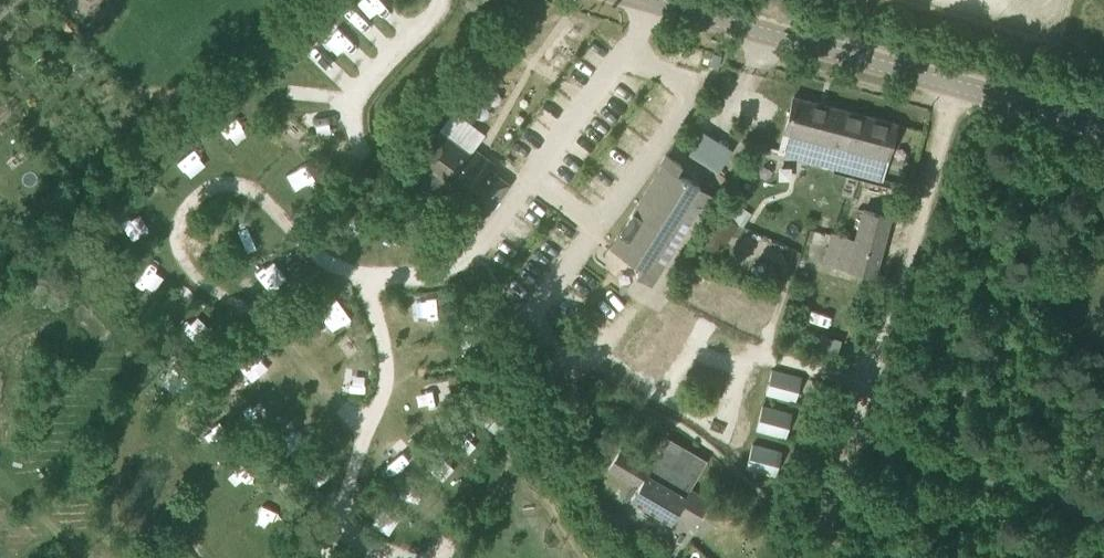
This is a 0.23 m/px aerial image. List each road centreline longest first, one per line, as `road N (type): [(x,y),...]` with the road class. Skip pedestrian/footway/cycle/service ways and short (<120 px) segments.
road 1 (tertiary): [(1103,127),(640,0)]
road 2 (track): [(850,462),(955,86)]
road 3 (track): [(1103,537),(850,462)]

